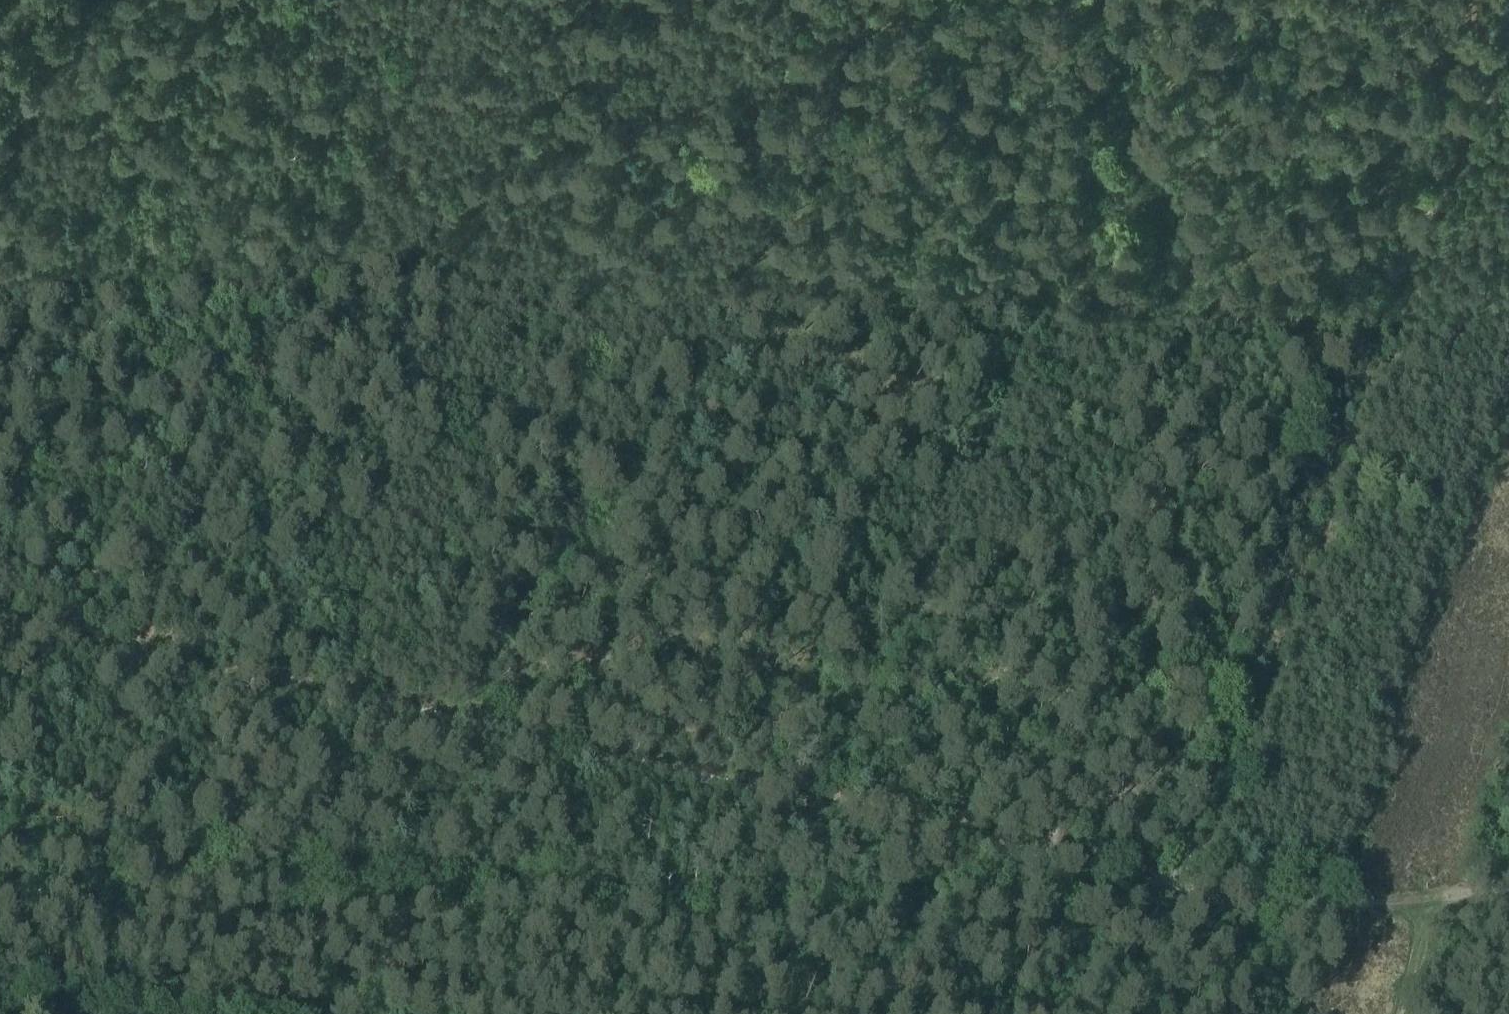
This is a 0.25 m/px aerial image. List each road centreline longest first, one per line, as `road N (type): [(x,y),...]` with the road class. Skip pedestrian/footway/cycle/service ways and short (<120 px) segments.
road 1 (track): [(179,662),(446,721),(612,745),(1011,843)]
road 2 (track): [(1231,719),(1492,51)]
road 3 (track): [(1508,881),(1253,903),(1174,889)]
road 4 (track): [(0,618),(179,662)]
road 5 (track): [(1168,884),(1231,719)]
road 6 (track): [(1174,889),(1011,843)]
road 7 (track): [(1384,1013),(1420,890)]

